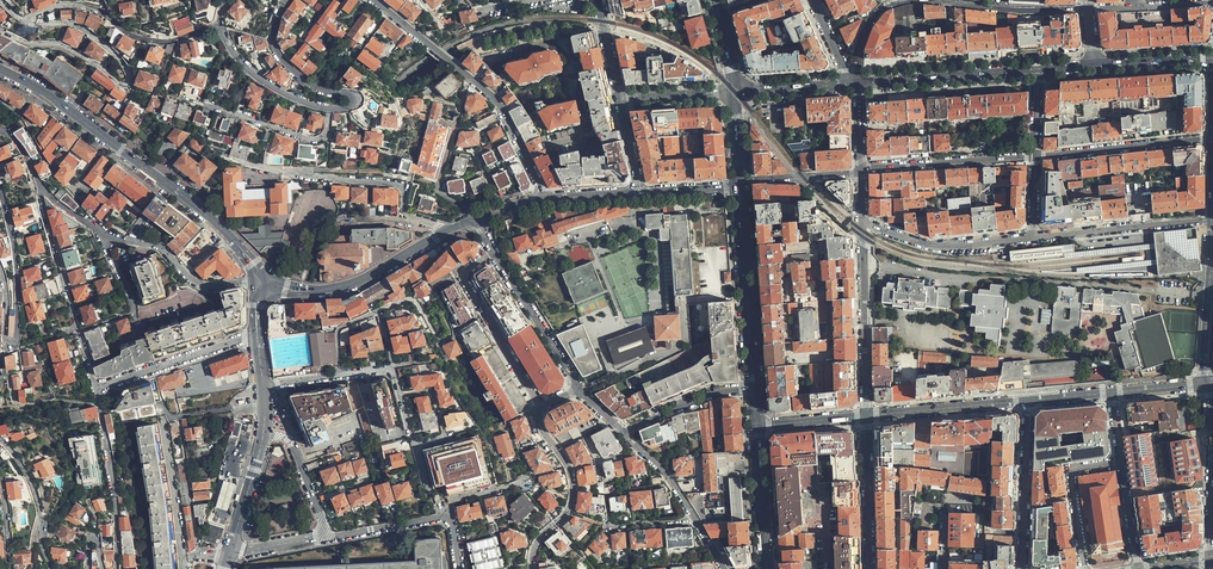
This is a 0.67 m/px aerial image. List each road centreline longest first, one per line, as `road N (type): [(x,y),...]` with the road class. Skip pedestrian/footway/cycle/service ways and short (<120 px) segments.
road 1 (residential): [(0,31),(59,46),(126,85),(121,57),(82,30),(27,20),(80,5),(131,36),(167,42),(220,23)]
road 2 (tertiary): [(0,69),(48,95),(194,204),(268,280)]
road 3 (residential): [(220,23),(237,57),(262,80),(309,104),(352,105),(352,95),(312,84),(273,47),(272,24),(285,0)]
road 4 (residential): [(373,0),(496,101),(544,198)]
road 5 (residential): [(268,280),(197,282),(158,247),(110,239),(38,184)]
road 6 (residential): [(0,191),(19,293),(12,353),(0,266)]
road 7 (residential): [(233,159),(396,185),(409,217),(447,230)]
road 8 (residential): [(532,568),(536,543),(568,513),(574,493),(567,464),(539,418),(542,408),(579,389)]
road 9 (residential): [(96,387),(38,184)]
road 10 (primary): [(741,188),(753,389)]
road 11 (residential): [(473,218),(579,389)]
road 12 (tertiary): [(268,280),(293,291),(344,285),(447,230)]
road 13 (residential): [(867,416),(863,223)]
road 14 (residential): [(96,387),(115,490),(117,568)]
road 15 (residential): [(1212,220),(1033,237)]
road 16 (primary): [(860,83),(1038,71)]
road 17 (residential): [(1036,157),(1212,137)]
road 18 (residential): [(330,537),(449,515),(458,568)]
road 19 (residential): [(862,170),(1036,157)]
road 20 (residential): [(1033,237),(928,245),(863,223)]
road 21 (residential): [(257,334),(96,387)]
road 22 (residential): [(1023,568),(1026,402)]
road 23 (secondary): [(1208,384),(1212,220)]
road 24 (residential): [(867,416),(1026,402)]
road 25 (residential): [(870,568),(867,416)]
road 26 (residential): [(942,0),(1023,12),(1087,10)]
road 27 (residential): [(1084,568),(1071,476),(1121,462)]
road 28 (primary): [(756,426),(766,568)]
road 29 (residential): [(51,568),(37,497),(0,440)]
road 30 (residential): [(624,432),(711,393),(753,389)]
road 31 (residential): [(330,537),(291,443),(263,434)]
road 32 (residential): [(264,386),(393,368)]
road 33 (residential): [(1087,10),(1212,1)]
road 34 (residential): [(740,180),(862,170)]
road 35 (residential): [(231,552),(263,434)]
road 36 (primary): [(1093,67),(1212,59)]

